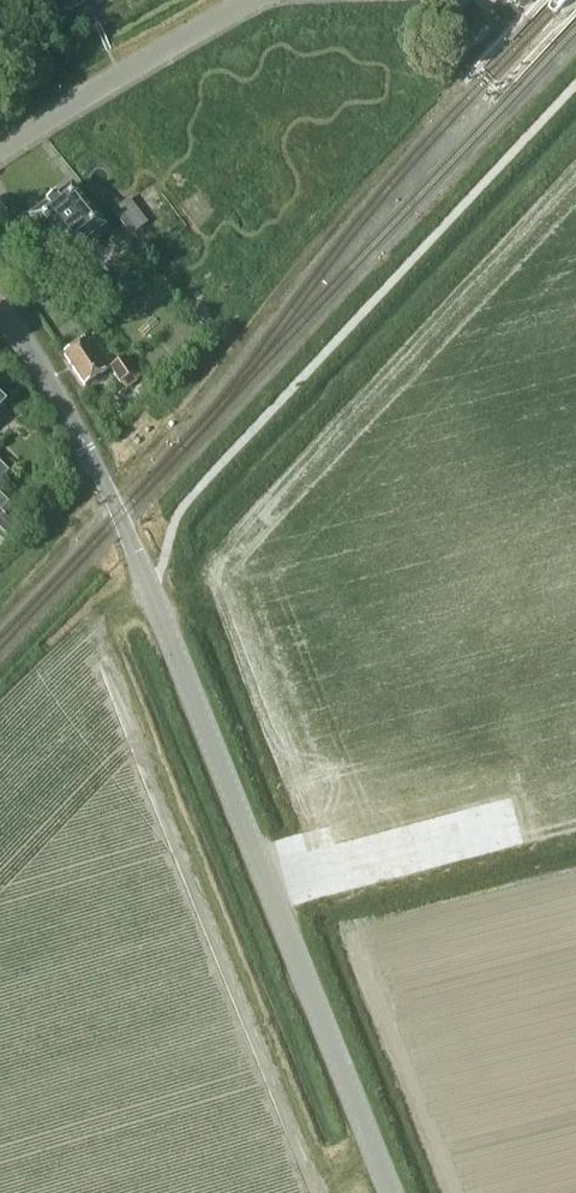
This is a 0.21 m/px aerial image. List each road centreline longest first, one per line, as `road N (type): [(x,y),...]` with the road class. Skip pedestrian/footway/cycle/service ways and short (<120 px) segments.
road 1 (unclassified): [(391,1192),(120,515),(0,311)]
road 2 (residential): [(0,148),(247,0)]

